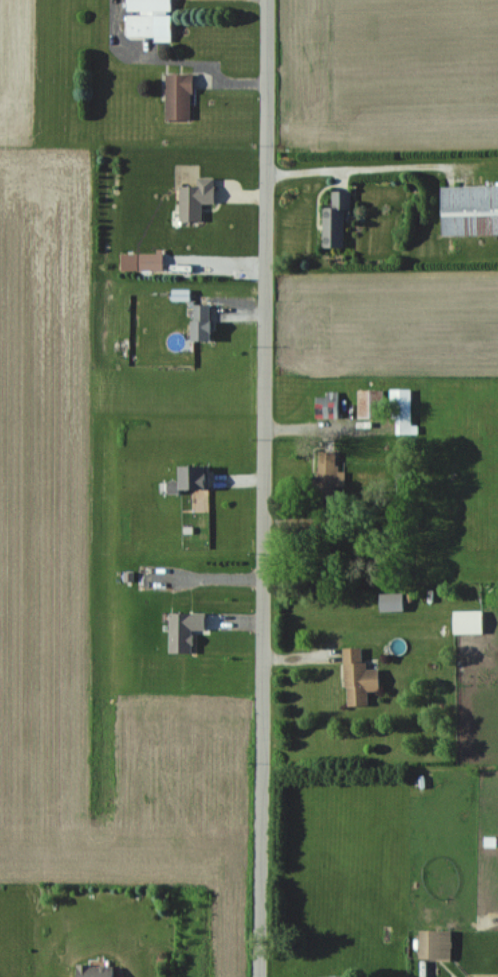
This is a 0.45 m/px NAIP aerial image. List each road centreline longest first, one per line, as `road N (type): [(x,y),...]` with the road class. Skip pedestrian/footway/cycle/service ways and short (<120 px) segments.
road 1 (residential): [(265,976),(269,0)]

